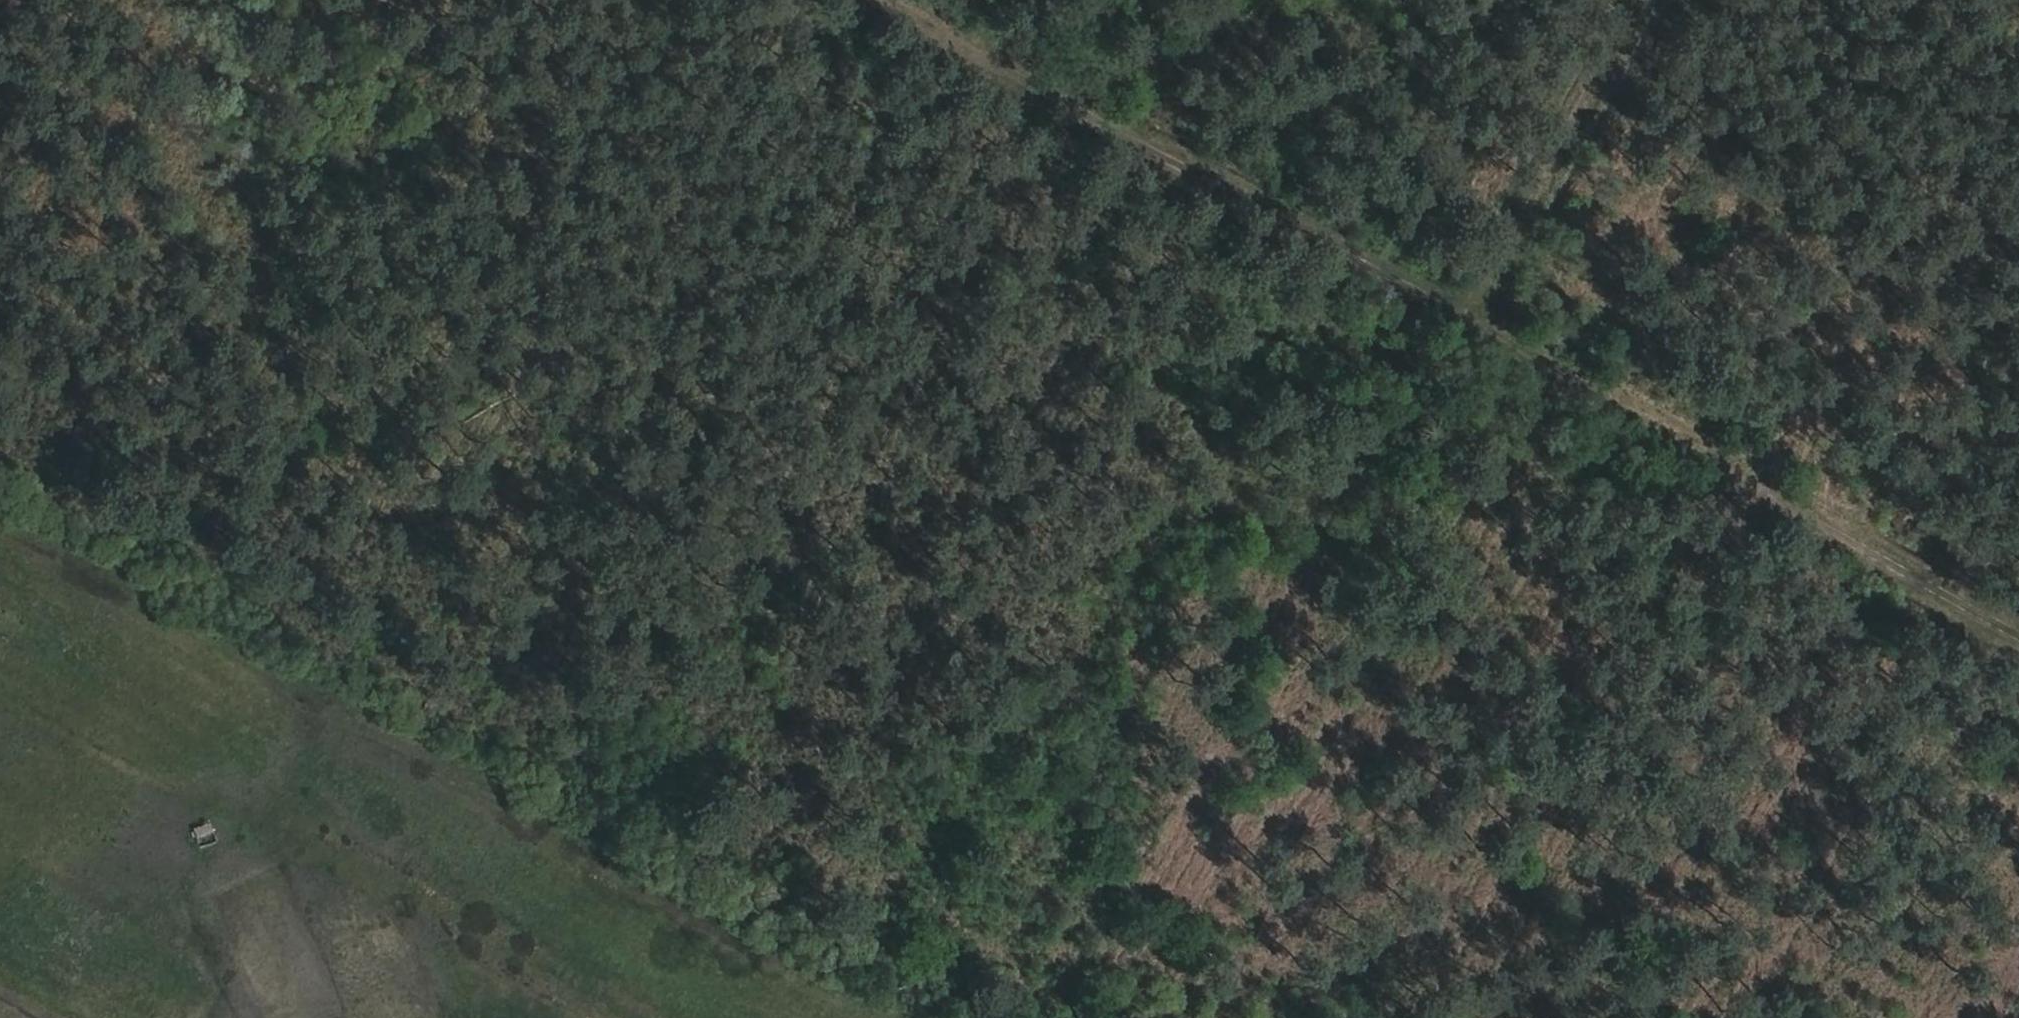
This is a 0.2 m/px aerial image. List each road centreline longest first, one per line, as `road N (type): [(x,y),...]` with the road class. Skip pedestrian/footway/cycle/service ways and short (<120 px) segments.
road 1 (track): [(2018,622),(888,0)]
road 2 (track): [(1671,0),(1486,328)]

